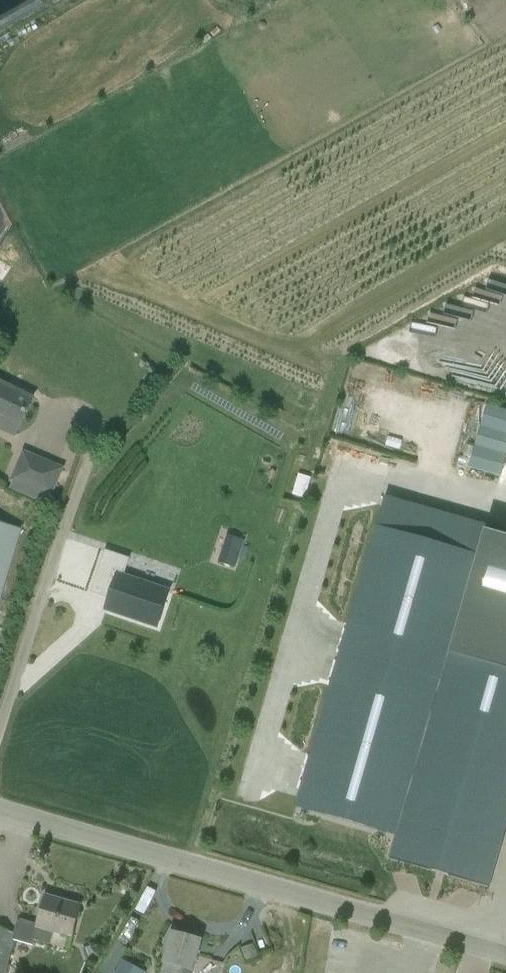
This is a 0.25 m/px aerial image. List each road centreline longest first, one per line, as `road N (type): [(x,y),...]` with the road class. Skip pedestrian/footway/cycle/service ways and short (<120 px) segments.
road 1 (unclassified): [(505,955),(0,810)]
road 2 (unclassified): [(100,431),(0,733)]

